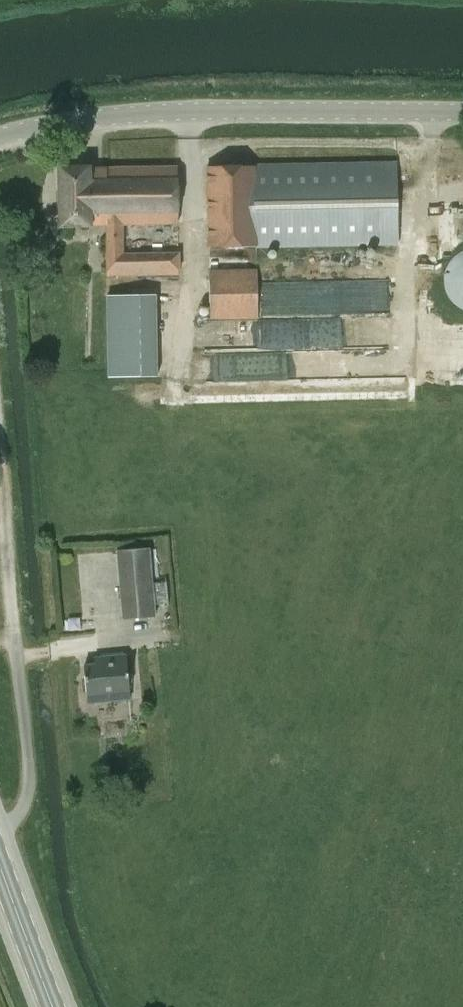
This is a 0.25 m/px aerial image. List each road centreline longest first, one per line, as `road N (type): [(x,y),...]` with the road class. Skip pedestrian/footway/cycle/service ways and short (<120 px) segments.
road 1 (tertiary): [(0,140),(81,122),(215,111),(462,115)]
road 2 (track): [(18,662),(0,437)]
road 3 (secondary): [(58,1006),(0,861)]

